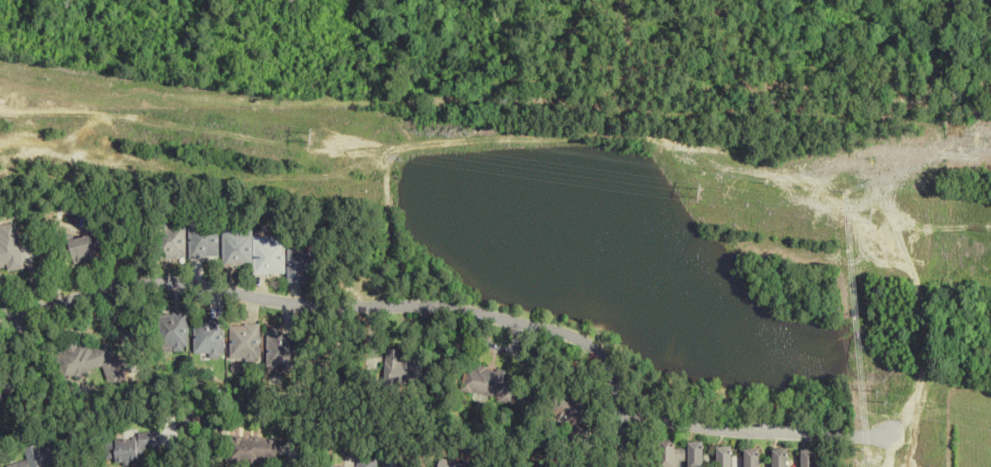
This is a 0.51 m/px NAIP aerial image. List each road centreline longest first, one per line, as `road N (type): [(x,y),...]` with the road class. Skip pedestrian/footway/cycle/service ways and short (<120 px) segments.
road 1 (residential): [(0,330),(87,292),(168,280),(302,306),(490,314),(566,332),(598,354),(616,382),(626,423),(618,466)]
road 2 (residential): [(624,412),(688,427),(888,440)]

